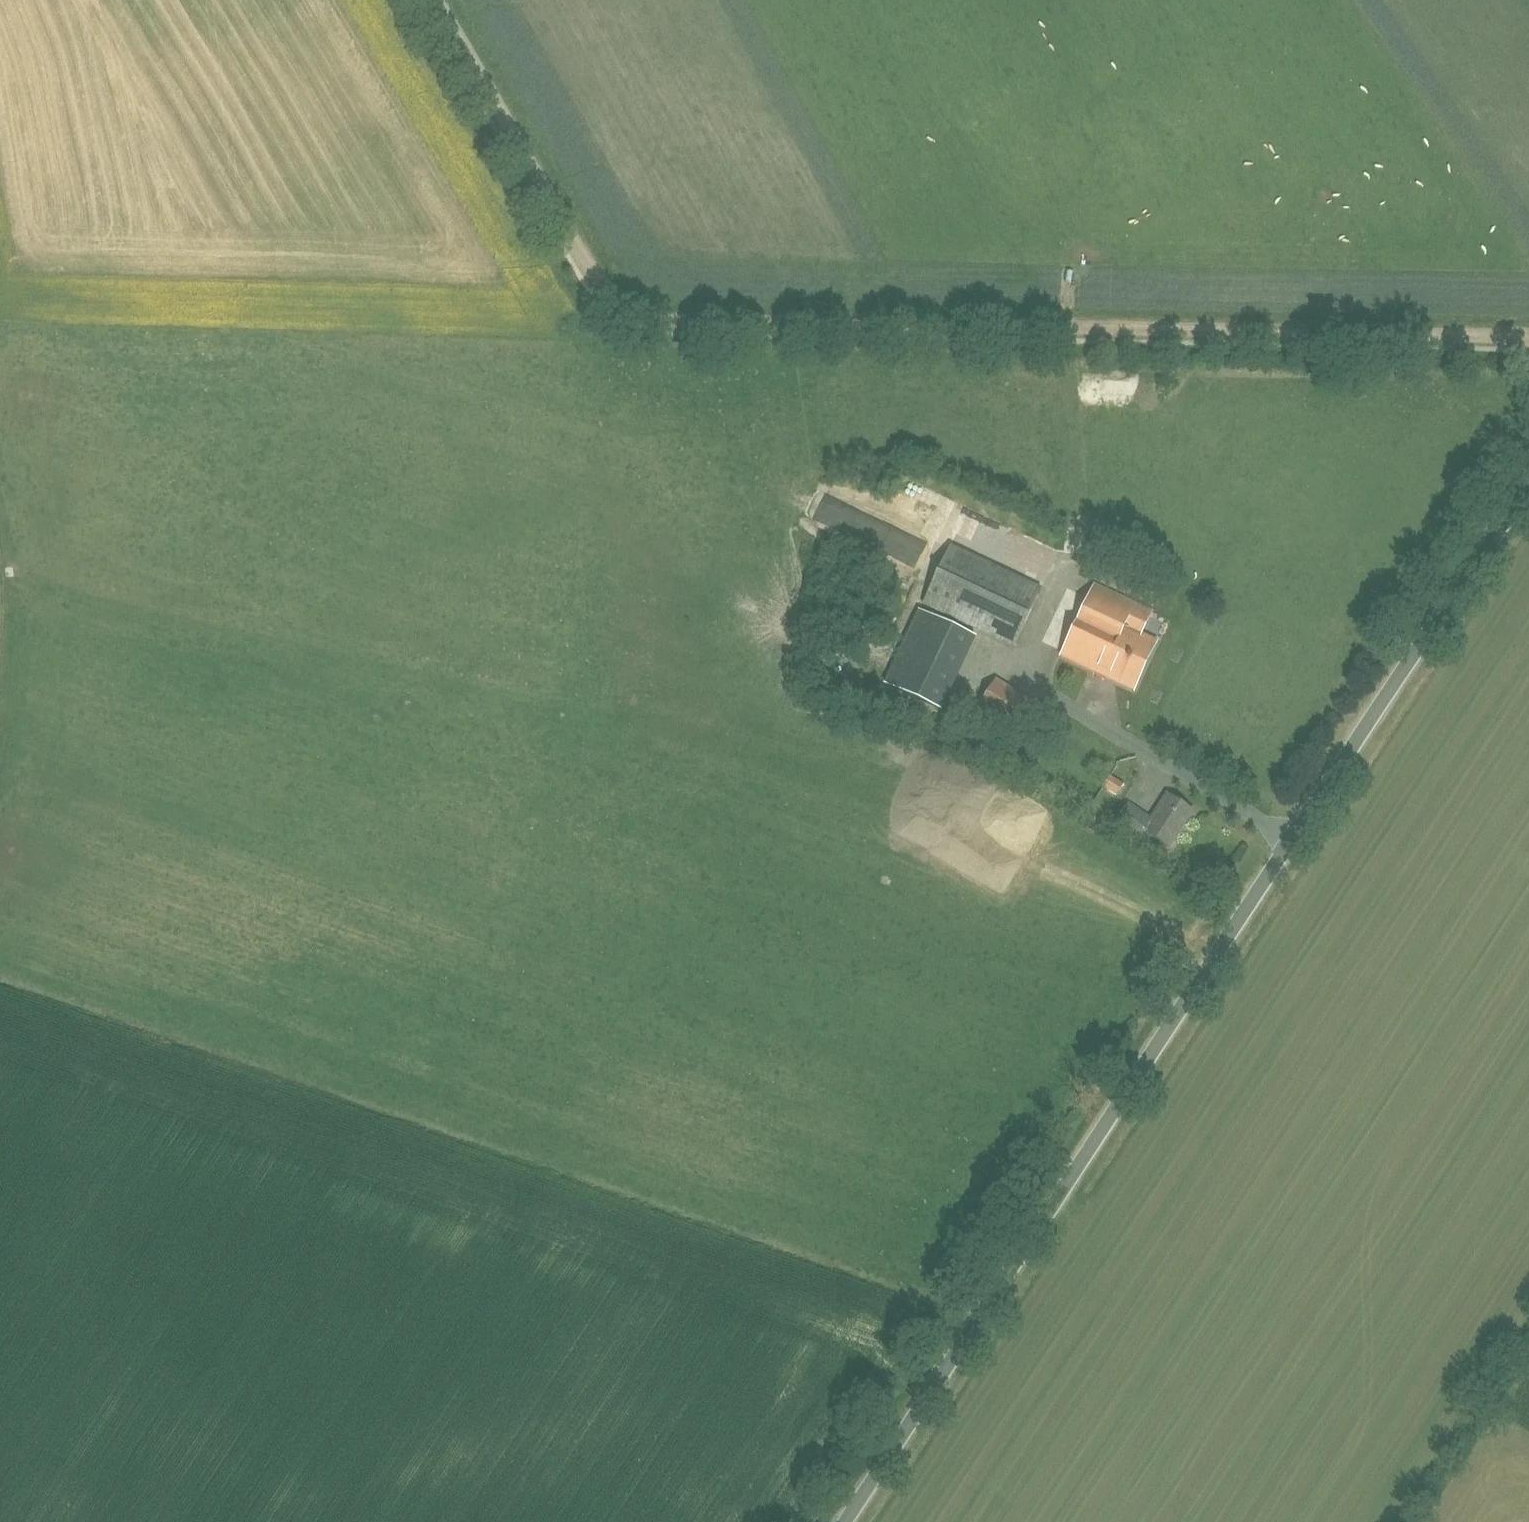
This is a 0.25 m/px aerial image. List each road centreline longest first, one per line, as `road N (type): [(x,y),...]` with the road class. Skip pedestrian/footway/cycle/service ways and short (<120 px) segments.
road 1 (track): [(434,0),(585,267),(615,305),(652,322),(1528,341)]
road 2 (unclassified): [(843,1521),(1528,492)]

